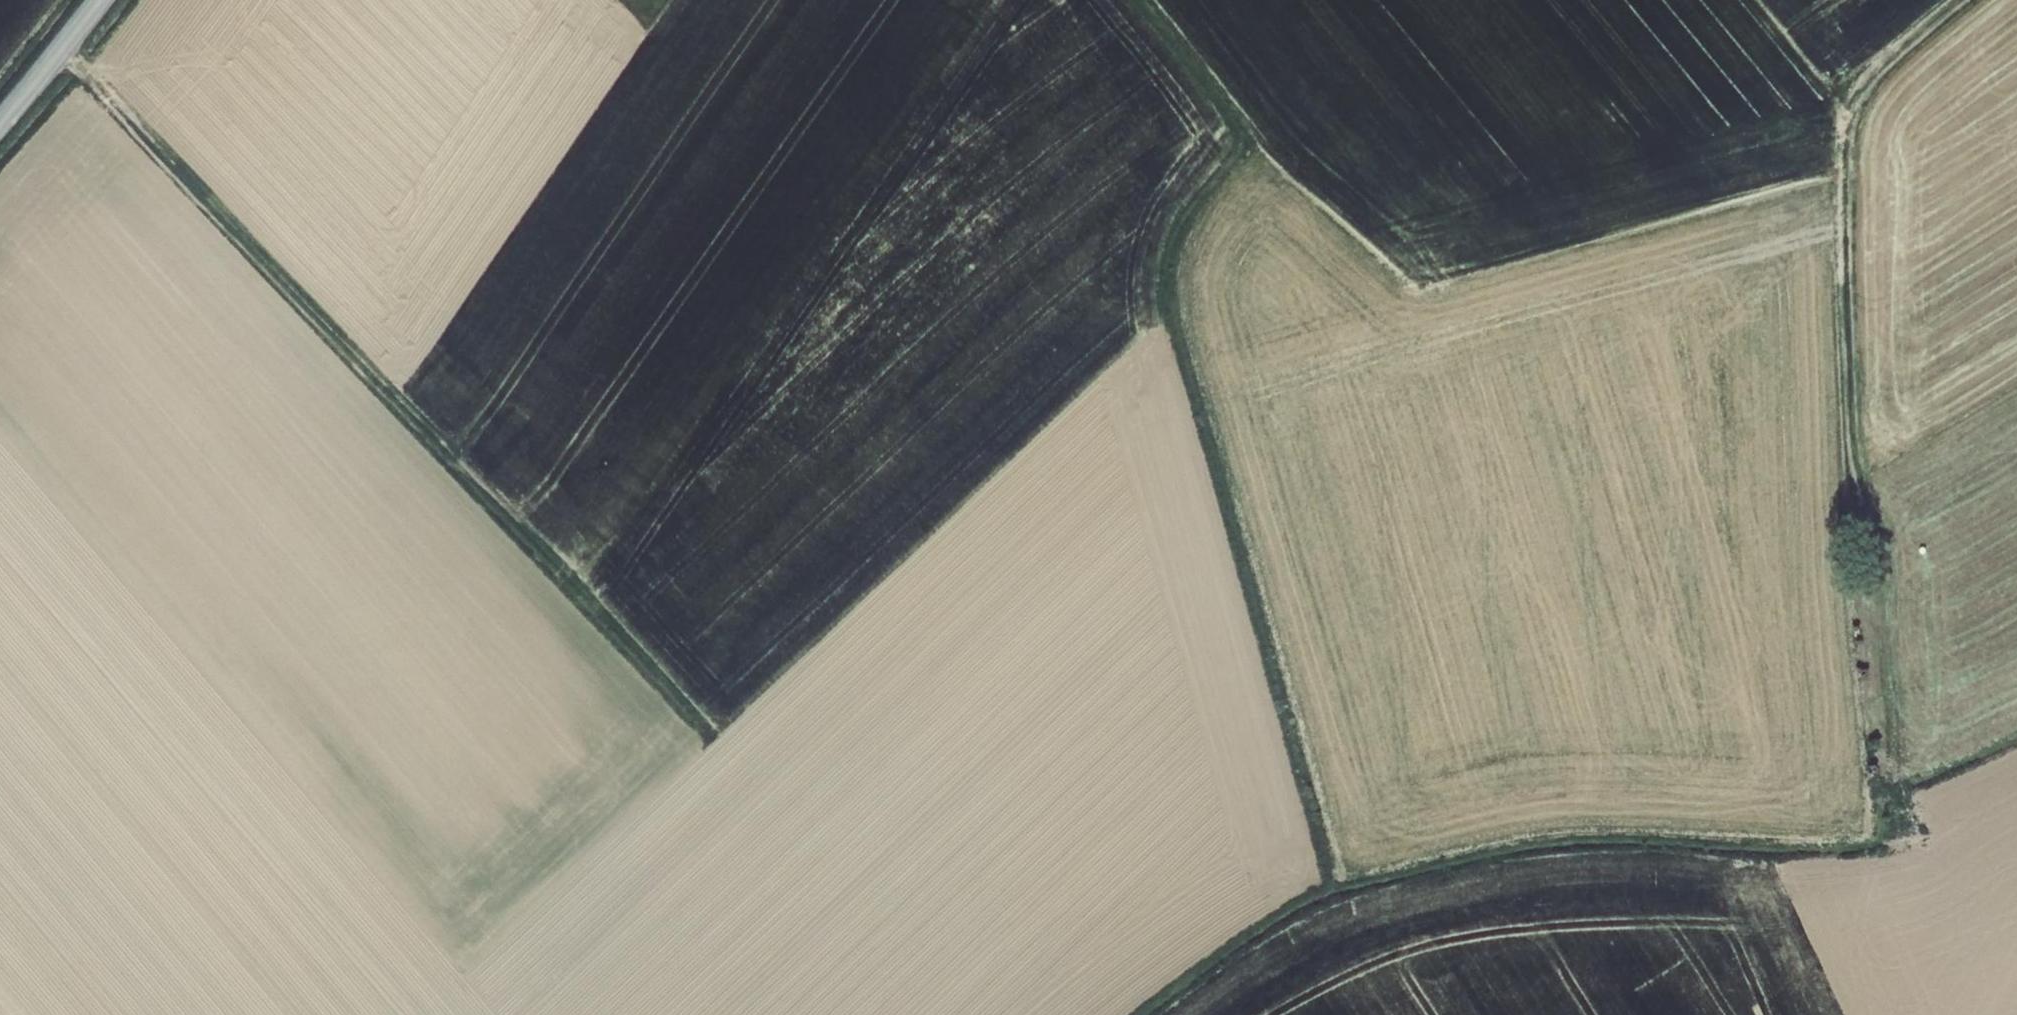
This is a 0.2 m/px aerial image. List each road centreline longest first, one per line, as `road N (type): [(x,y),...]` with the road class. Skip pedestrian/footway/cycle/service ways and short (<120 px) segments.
road 1 (track): [(60,51),(712,739)]
road 2 (track): [(1968,0),(1883,67),(1855,109),(1843,156),(1852,473)]
road 3 (residential): [(100,0),(0,122)]

